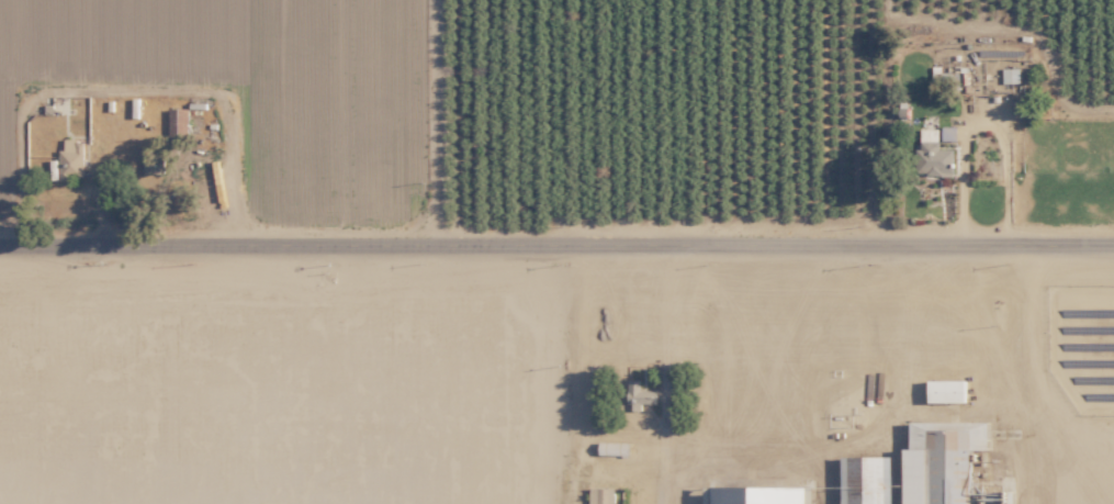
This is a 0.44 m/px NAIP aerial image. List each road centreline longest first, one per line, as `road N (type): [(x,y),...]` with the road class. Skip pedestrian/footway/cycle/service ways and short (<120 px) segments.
road 1 (residential): [(0,245),(1113,245)]

